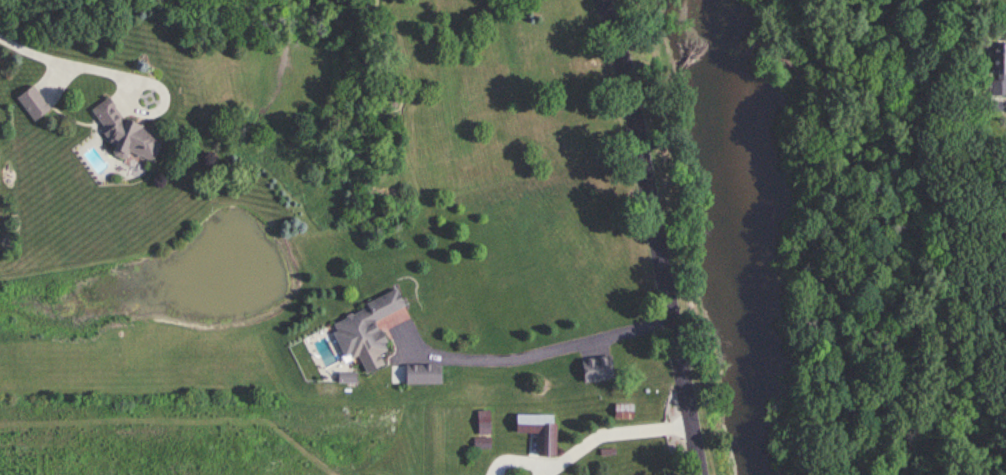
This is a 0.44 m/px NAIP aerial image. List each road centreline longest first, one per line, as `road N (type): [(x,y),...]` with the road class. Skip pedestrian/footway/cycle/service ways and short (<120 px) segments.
road 1 (tertiary): [(701,474),(637,121),(604,0)]
road 2 (residential): [(1005,386),(897,0)]

